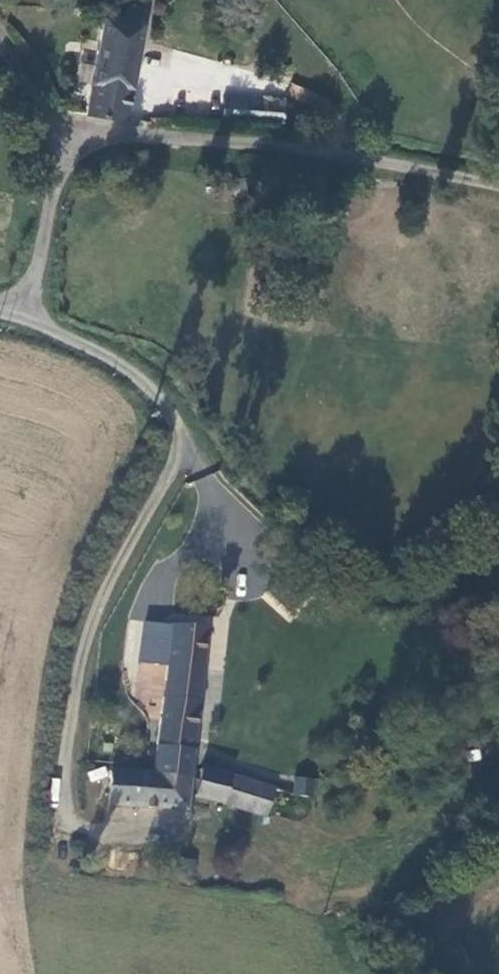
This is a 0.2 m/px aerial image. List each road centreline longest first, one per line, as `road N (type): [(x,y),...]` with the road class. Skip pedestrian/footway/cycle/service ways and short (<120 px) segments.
road 1 (unclassified): [(72,145),(110,134),(322,152),(498,186)]
road 2 (unclassified): [(23,312),(150,387),(186,448)]
road 3 (unclassified): [(23,312),(56,175),(72,145)]
road 4 (unclassified): [(0,39),(72,145)]

